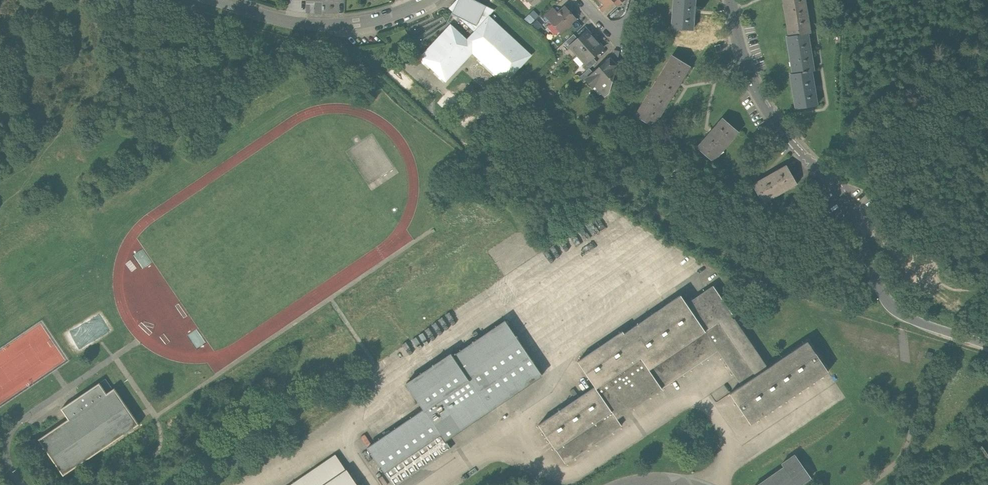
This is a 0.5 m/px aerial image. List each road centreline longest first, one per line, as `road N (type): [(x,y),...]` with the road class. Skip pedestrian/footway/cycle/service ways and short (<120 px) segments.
road 1 (residential): [(731,0),(763,101),(836,188),(886,299),(903,316),(987,345)]
road 2 (residential): [(424,0),(338,27),(210,0)]

